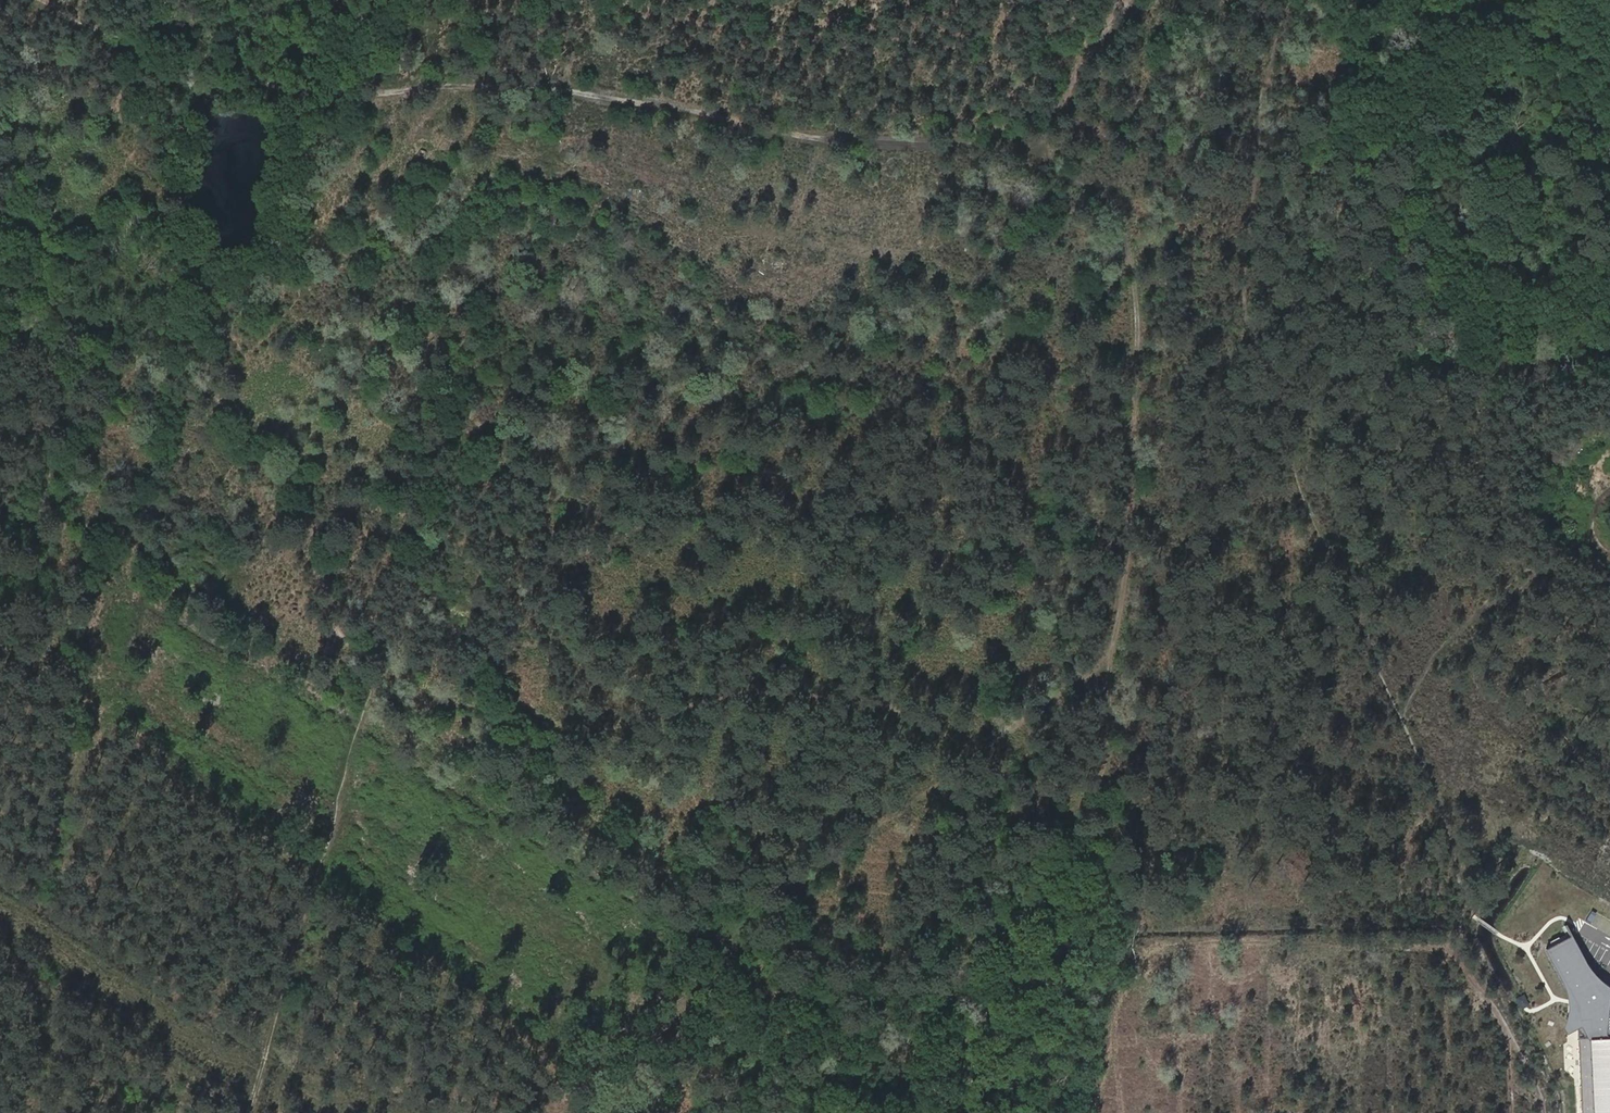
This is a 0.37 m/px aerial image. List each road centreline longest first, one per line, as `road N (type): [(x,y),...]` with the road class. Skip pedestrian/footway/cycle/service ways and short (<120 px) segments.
road 1 (track): [(1130,0),(1051,133),(1017,150),(812,135),(570,90),(450,83),(273,103),(49,0)]
road 2 (track): [(1289,0),(1262,120),(1248,281),(1329,559),(1405,719),(1477,927),(1551,1071),(1553,1112)]

